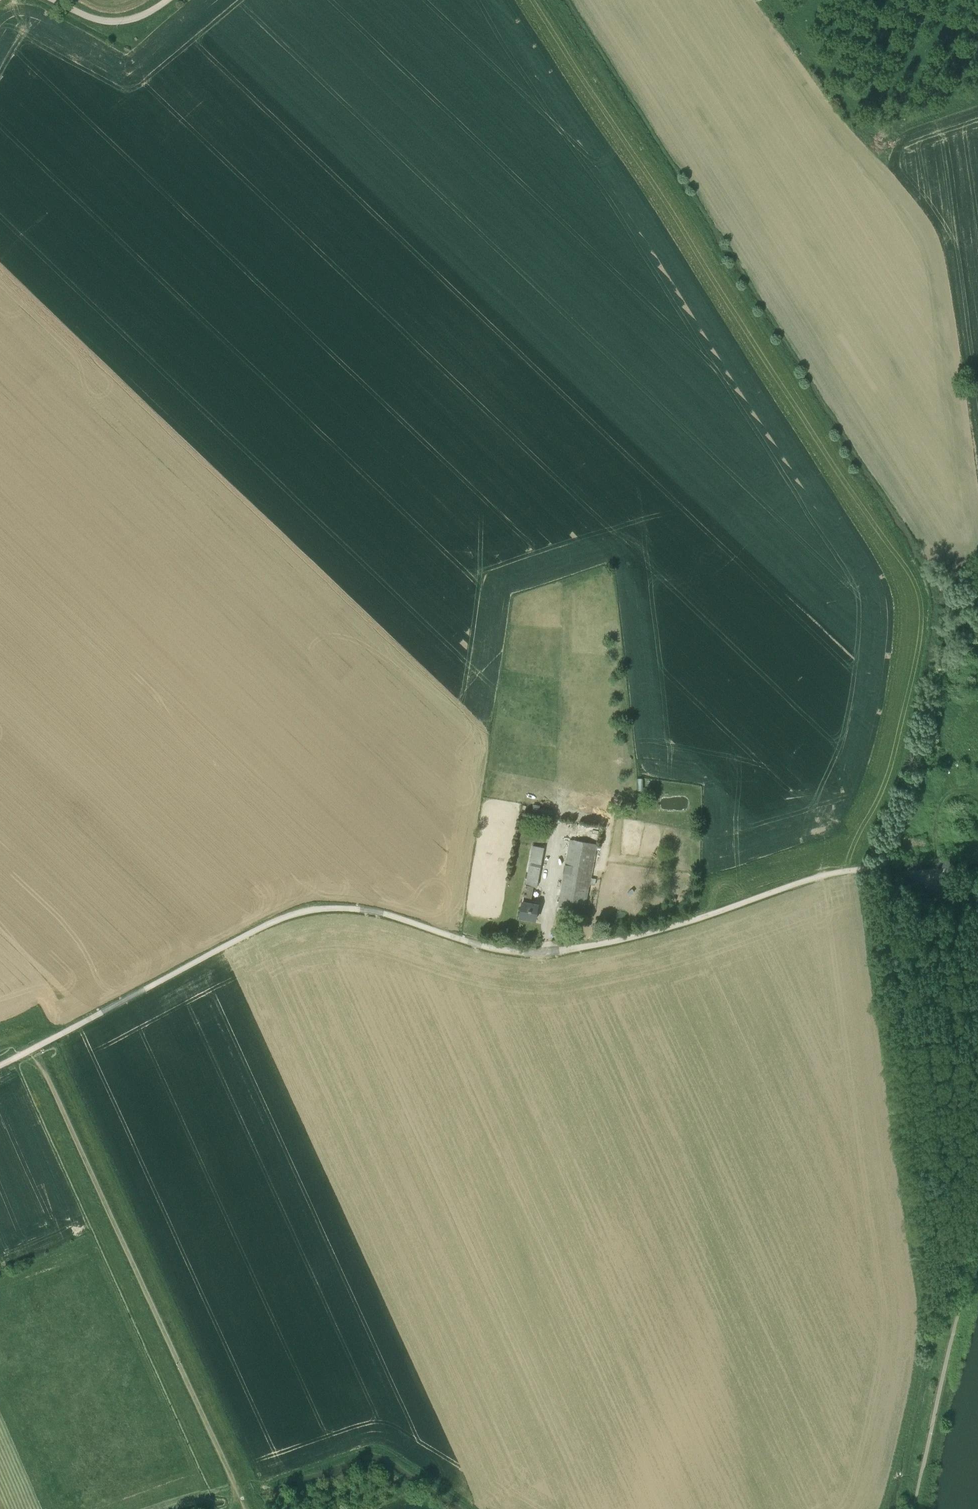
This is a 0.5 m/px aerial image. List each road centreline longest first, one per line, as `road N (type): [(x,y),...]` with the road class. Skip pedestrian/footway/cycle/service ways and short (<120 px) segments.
road 1 (unclassified): [(0,1067),(310,910),(349,907),(483,946),(555,952),(696,919),(830,872),(871,868)]
road 2 (unclassified): [(52,0),(113,24),(134,23),(170,0)]

